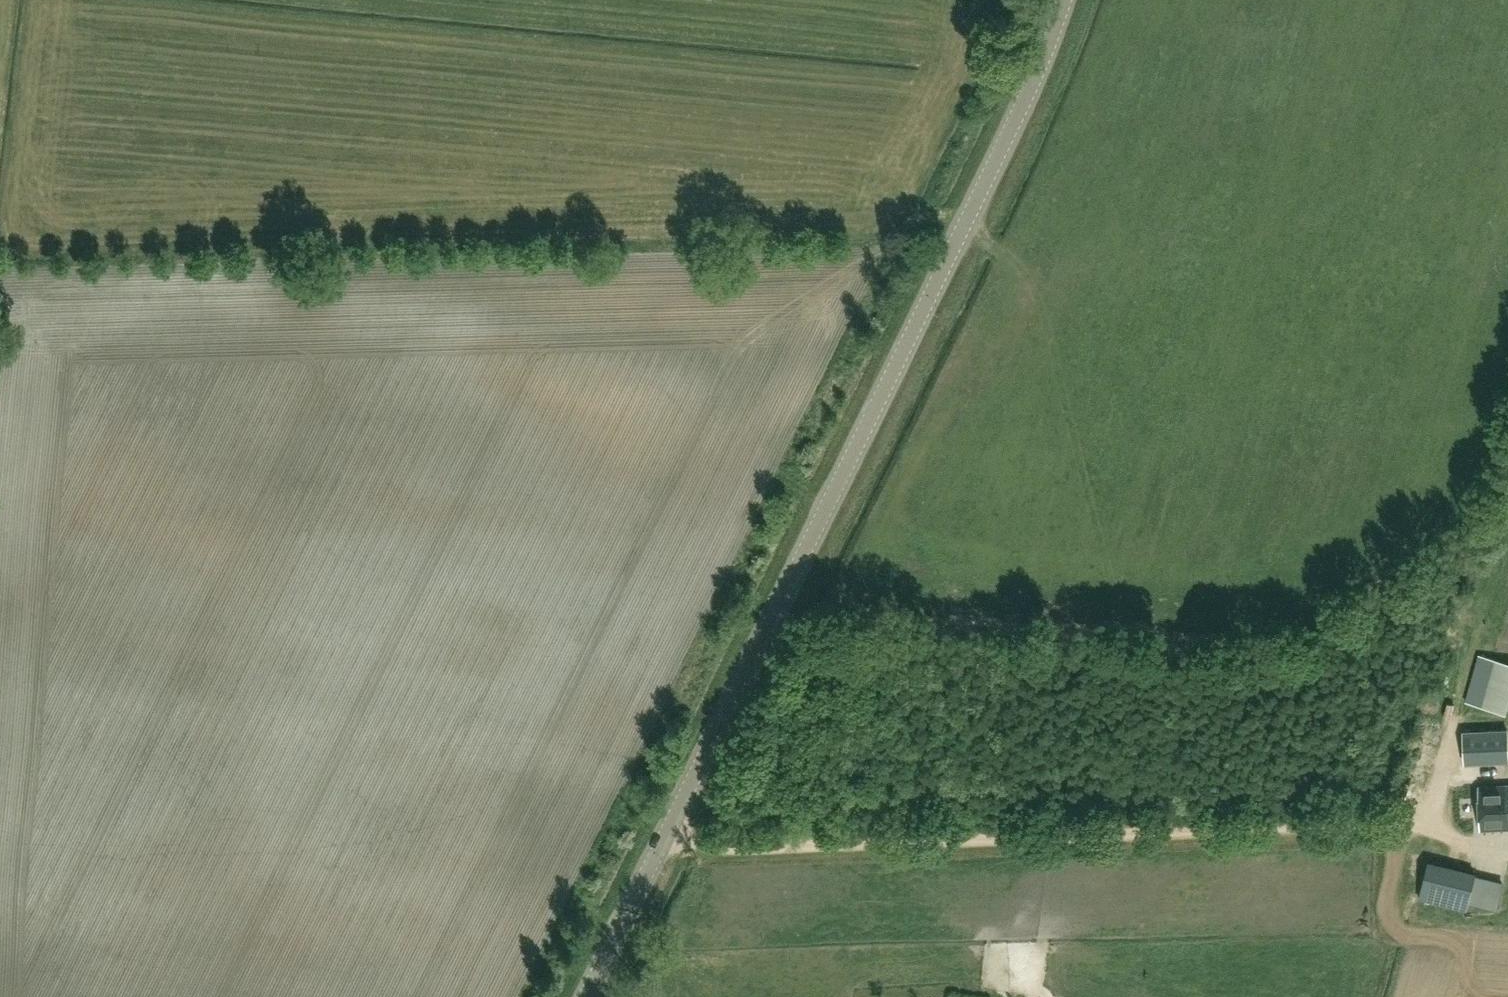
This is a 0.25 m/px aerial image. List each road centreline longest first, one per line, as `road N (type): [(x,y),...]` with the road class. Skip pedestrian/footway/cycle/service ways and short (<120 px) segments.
road 1 (tertiary): [(588,996),(935,299),(1068,0)]

